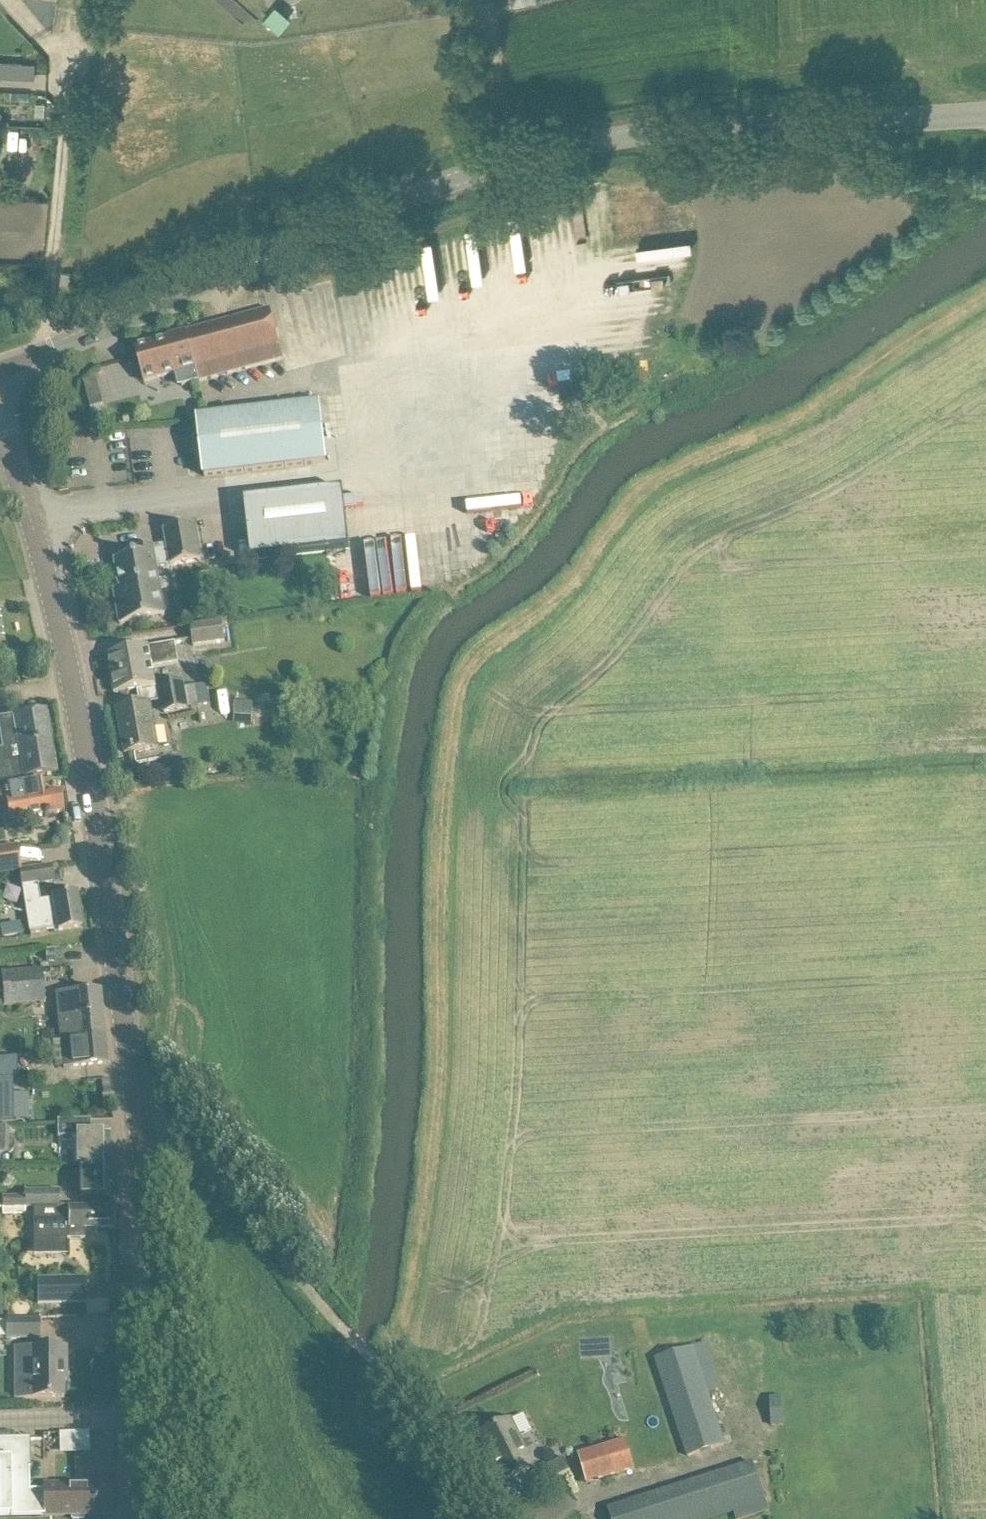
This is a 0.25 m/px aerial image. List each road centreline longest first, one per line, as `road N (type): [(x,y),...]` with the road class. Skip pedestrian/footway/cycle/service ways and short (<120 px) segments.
road 1 (tertiary): [(0,370),(439,184),(533,155),(642,134),(985,114)]
road 2 (tertiary): [(140,1127),(68,664),(0,423)]
road 3 (unclassified): [(494,1518),(473,1484),(171,1125),(140,1127)]
road 4 (tertiary): [(184,1442),(140,1127)]

